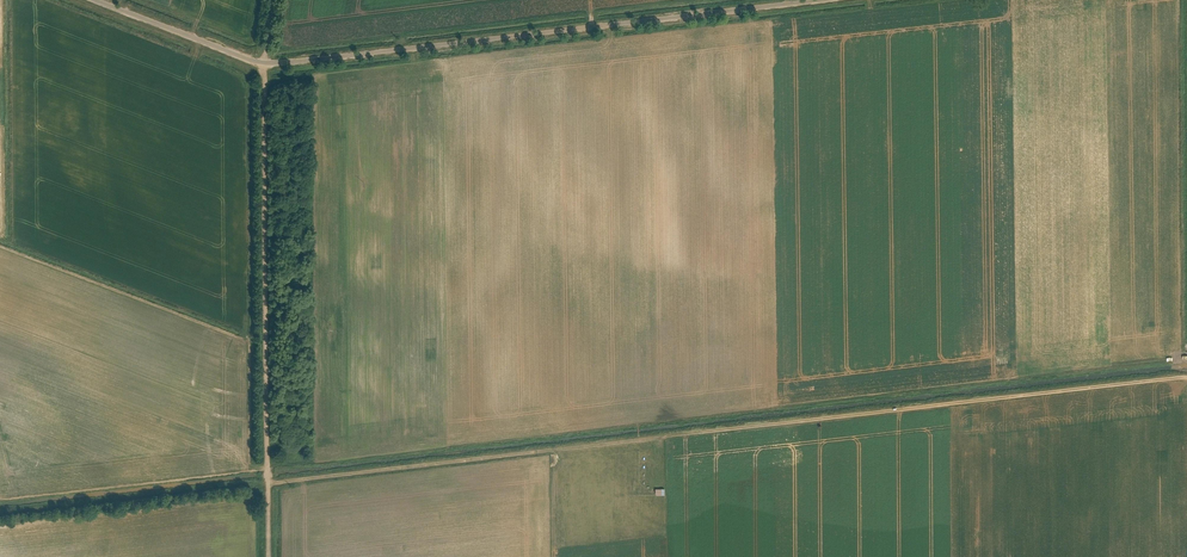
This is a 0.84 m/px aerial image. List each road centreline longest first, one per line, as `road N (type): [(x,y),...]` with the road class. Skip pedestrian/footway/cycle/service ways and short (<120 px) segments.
road 1 (track): [(267,484),(1186,378)]
road 2 (unclassified): [(95,0),(262,64),(822,0)]
road 3 (track): [(266,556),(262,64),(273,0)]

